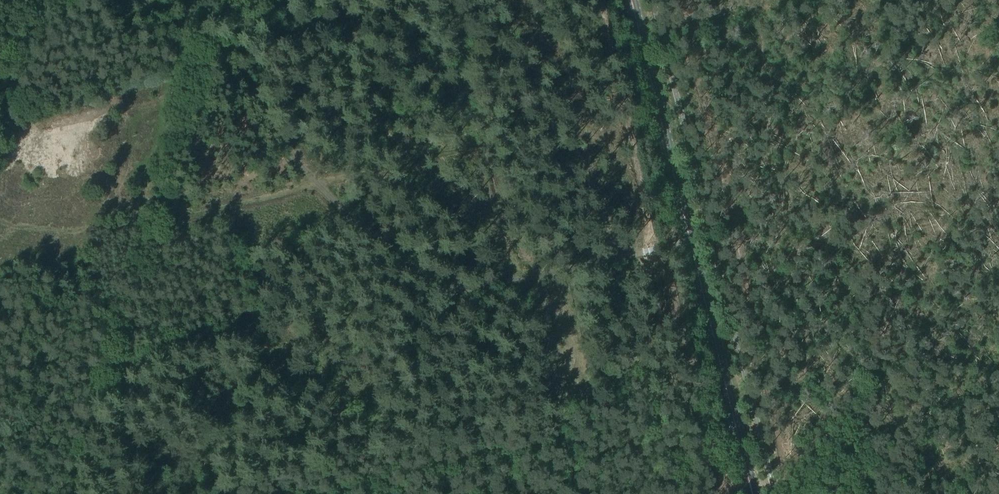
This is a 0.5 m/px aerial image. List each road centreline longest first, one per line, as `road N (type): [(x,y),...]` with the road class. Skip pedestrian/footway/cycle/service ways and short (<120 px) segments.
road 1 (primary): [(753,493),(629,0)]
road 2 (track): [(323,493),(557,440),(571,493)]

